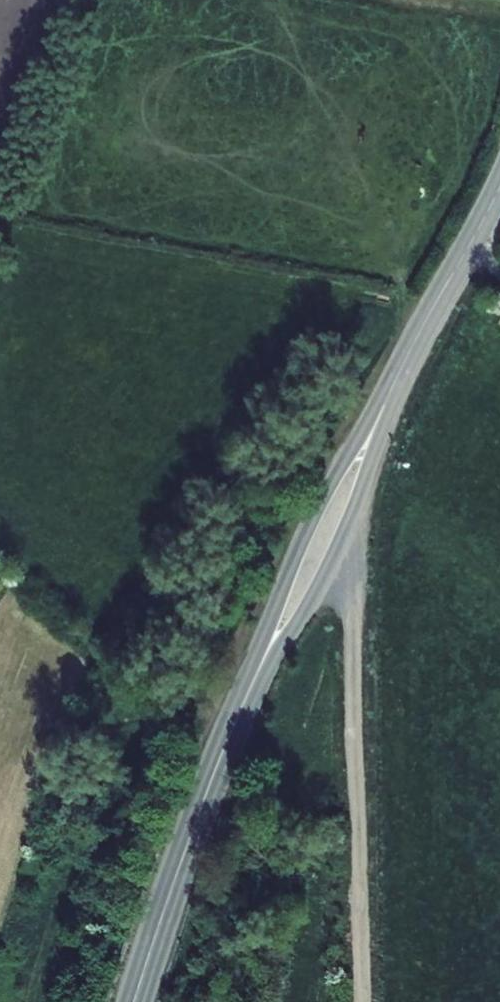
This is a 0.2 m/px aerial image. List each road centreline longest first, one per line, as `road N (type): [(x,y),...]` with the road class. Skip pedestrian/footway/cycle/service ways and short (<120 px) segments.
road 1 (track): [(348,524),(359,1001)]
road 2 (tertiary): [(249,688),(308,607),(340,541),(396,376)]
road 3 (tertiary): [(396,376),(310,518),(249,688)]
road 4 (tertiary): [(134,1001),(179,862),(249,688)]
road 5 (tertiary): [(396,376),(499,186)]

